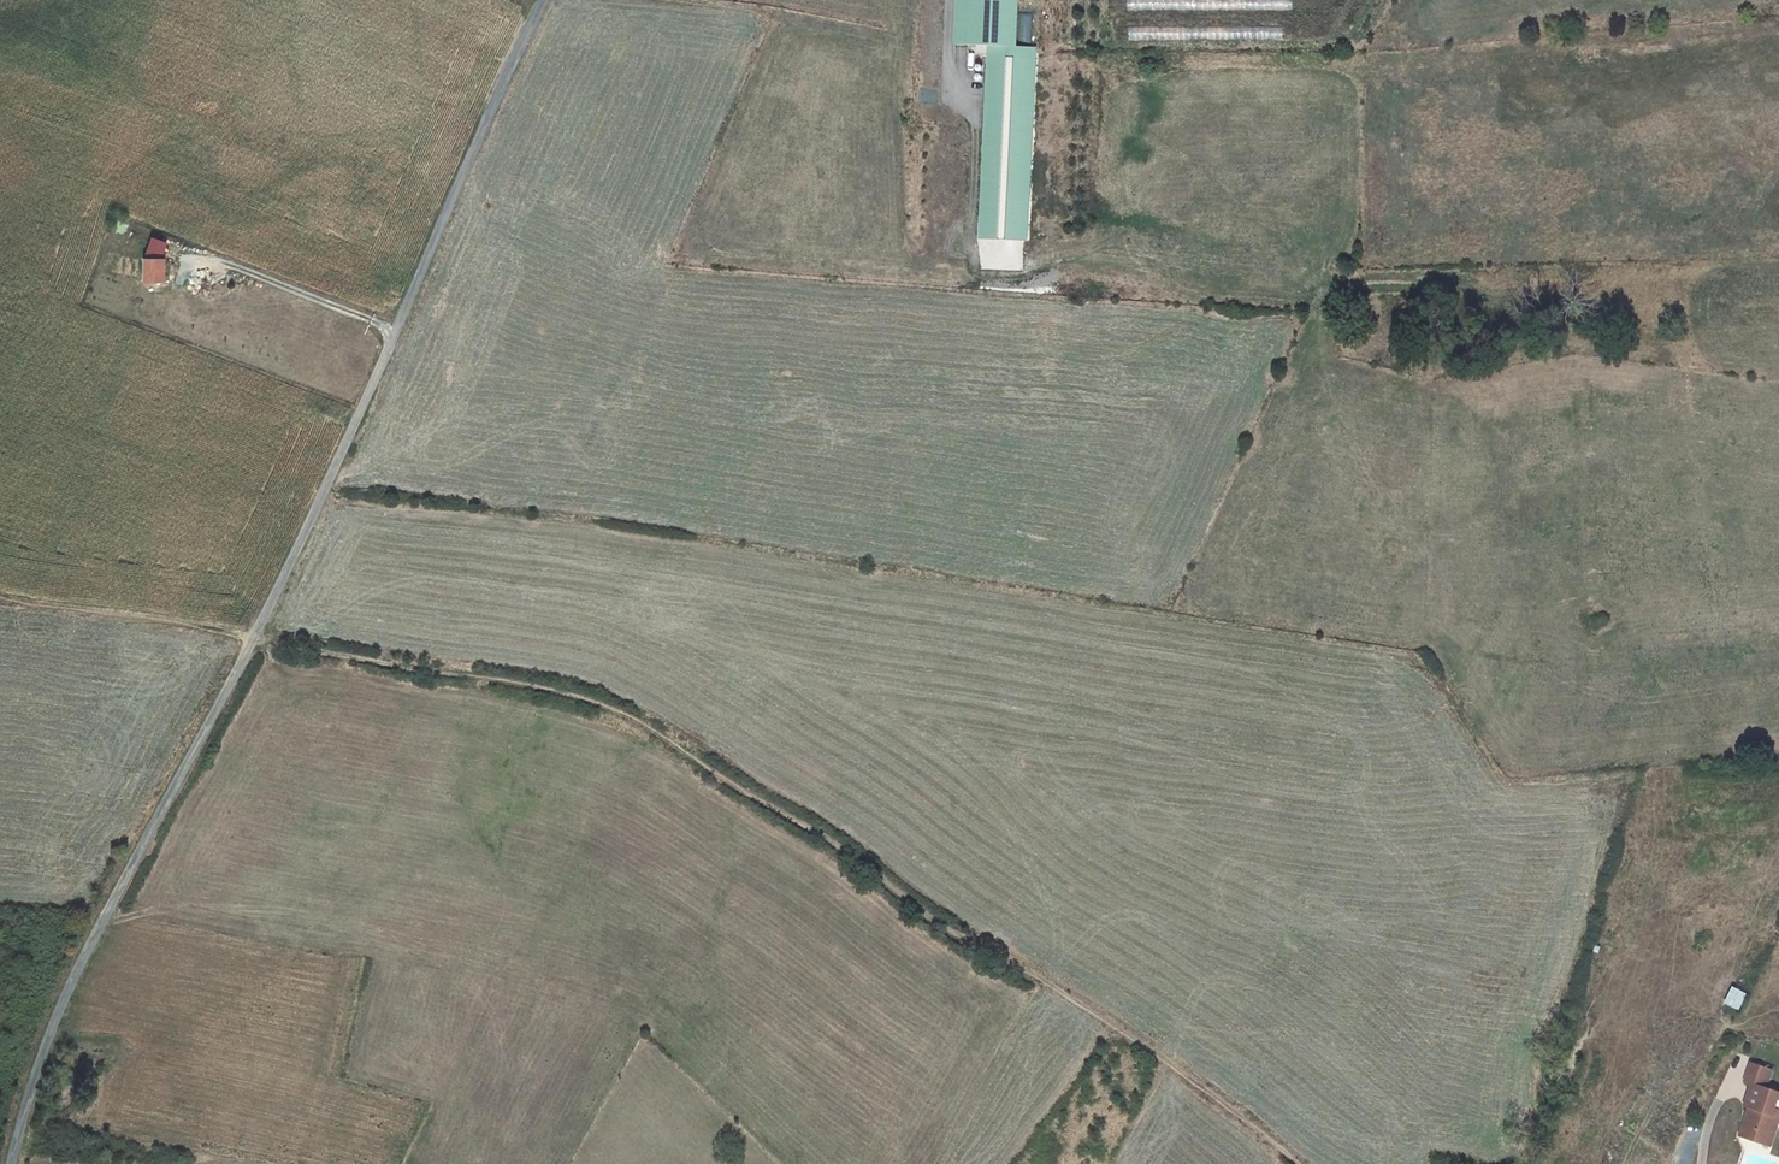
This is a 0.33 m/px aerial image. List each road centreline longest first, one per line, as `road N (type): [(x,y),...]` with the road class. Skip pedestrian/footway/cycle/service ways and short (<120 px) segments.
road 1 (unclassified): [(8,1163),(66,993),(253,639),(547,0)]
road 2 (track): [(0,598),(253,639)]

